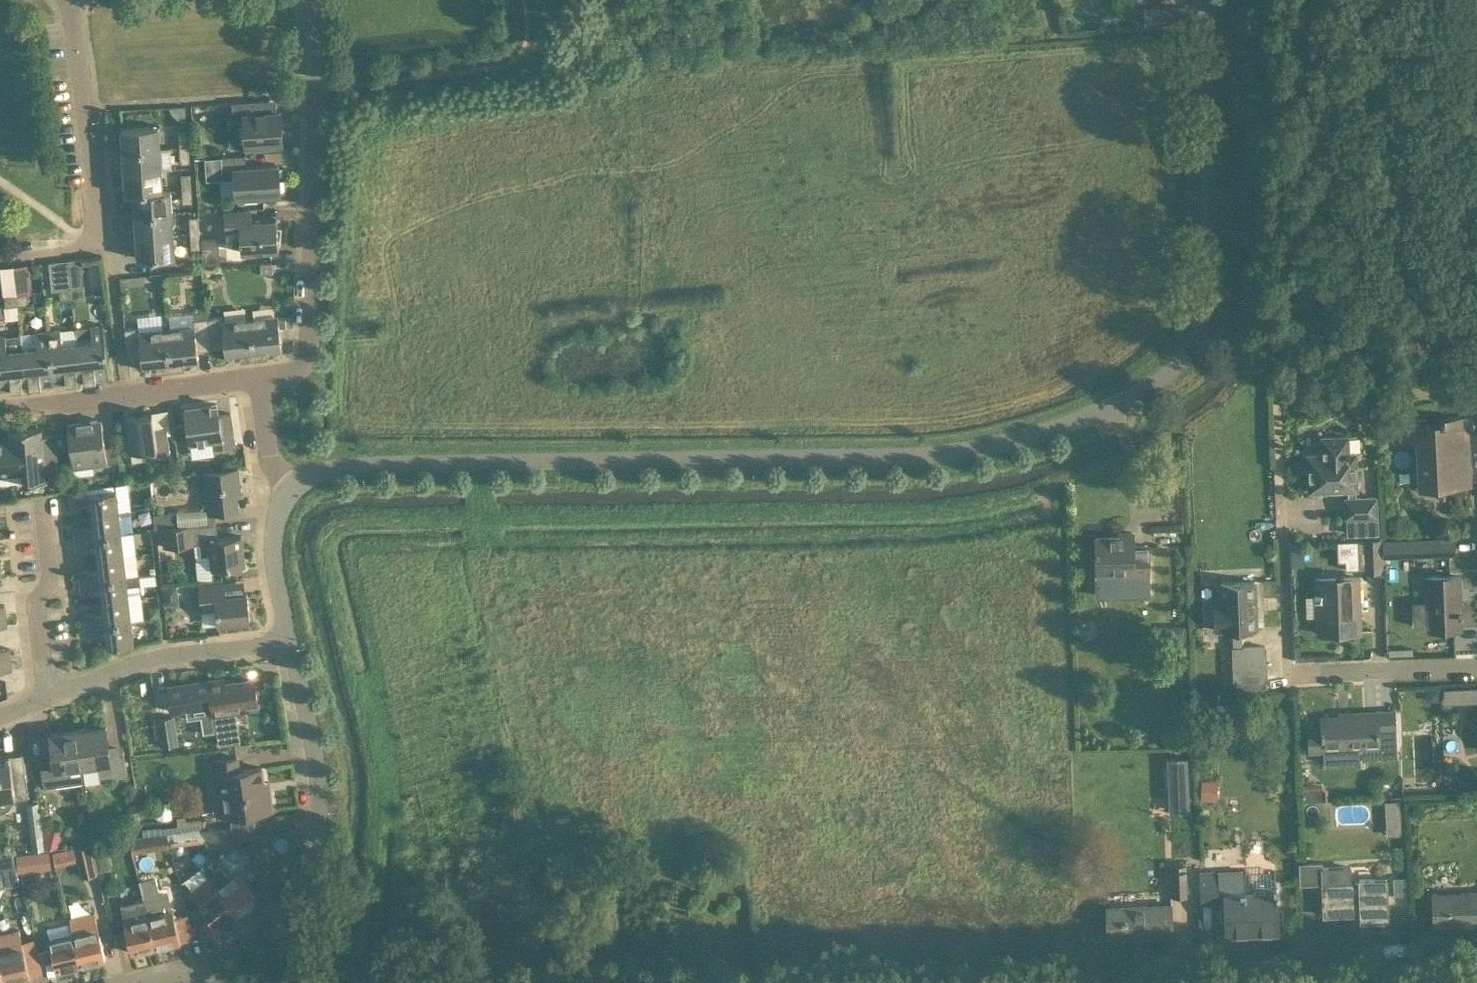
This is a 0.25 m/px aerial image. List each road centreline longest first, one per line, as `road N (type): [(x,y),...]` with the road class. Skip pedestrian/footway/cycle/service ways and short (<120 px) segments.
road 1 (unclassified): [(296,487),(322,470),(365,463),(969,449),(1059,426),(1144,391),(1186,352),(1208,297),(1209,0)]
road 2 (residential): [(259,378),(296,372),(307,359),(315,66),(309,0)]
road 3 (residential): [(0,258),(98,246),(98,193),(67,0)]
road 4 (unclassified): [(307,913),(321,804),(290,641)]
road 5 (residential): [(45,694),(147,659),(290,641)]
road 6 (residential): [(259,378),(25,408)]
road 7 (residential): [(45,694),(35,602),(50,579),(41,496)]
road 8 (unclassified): [(290,641),(273,551),(277,512),(296,487)]
road 9 (residential): [(171,974),(238,946),(275,911),(307,913)]
road 10 (residential): [(296,487),(270,458),(259,378)]

